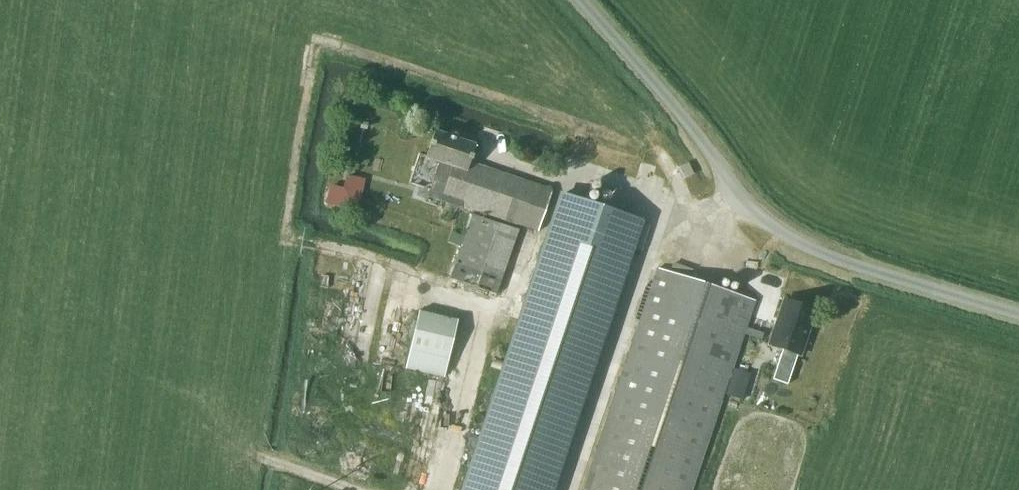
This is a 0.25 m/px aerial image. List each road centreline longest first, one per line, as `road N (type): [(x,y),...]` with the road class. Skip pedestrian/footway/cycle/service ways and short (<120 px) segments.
road 1 (unclassified): [(1018,314),(843,262),(789,237),(743,202),(582,0)]
road 2 (track): [(319,46),(647,156),(681,195),(688,232)]

